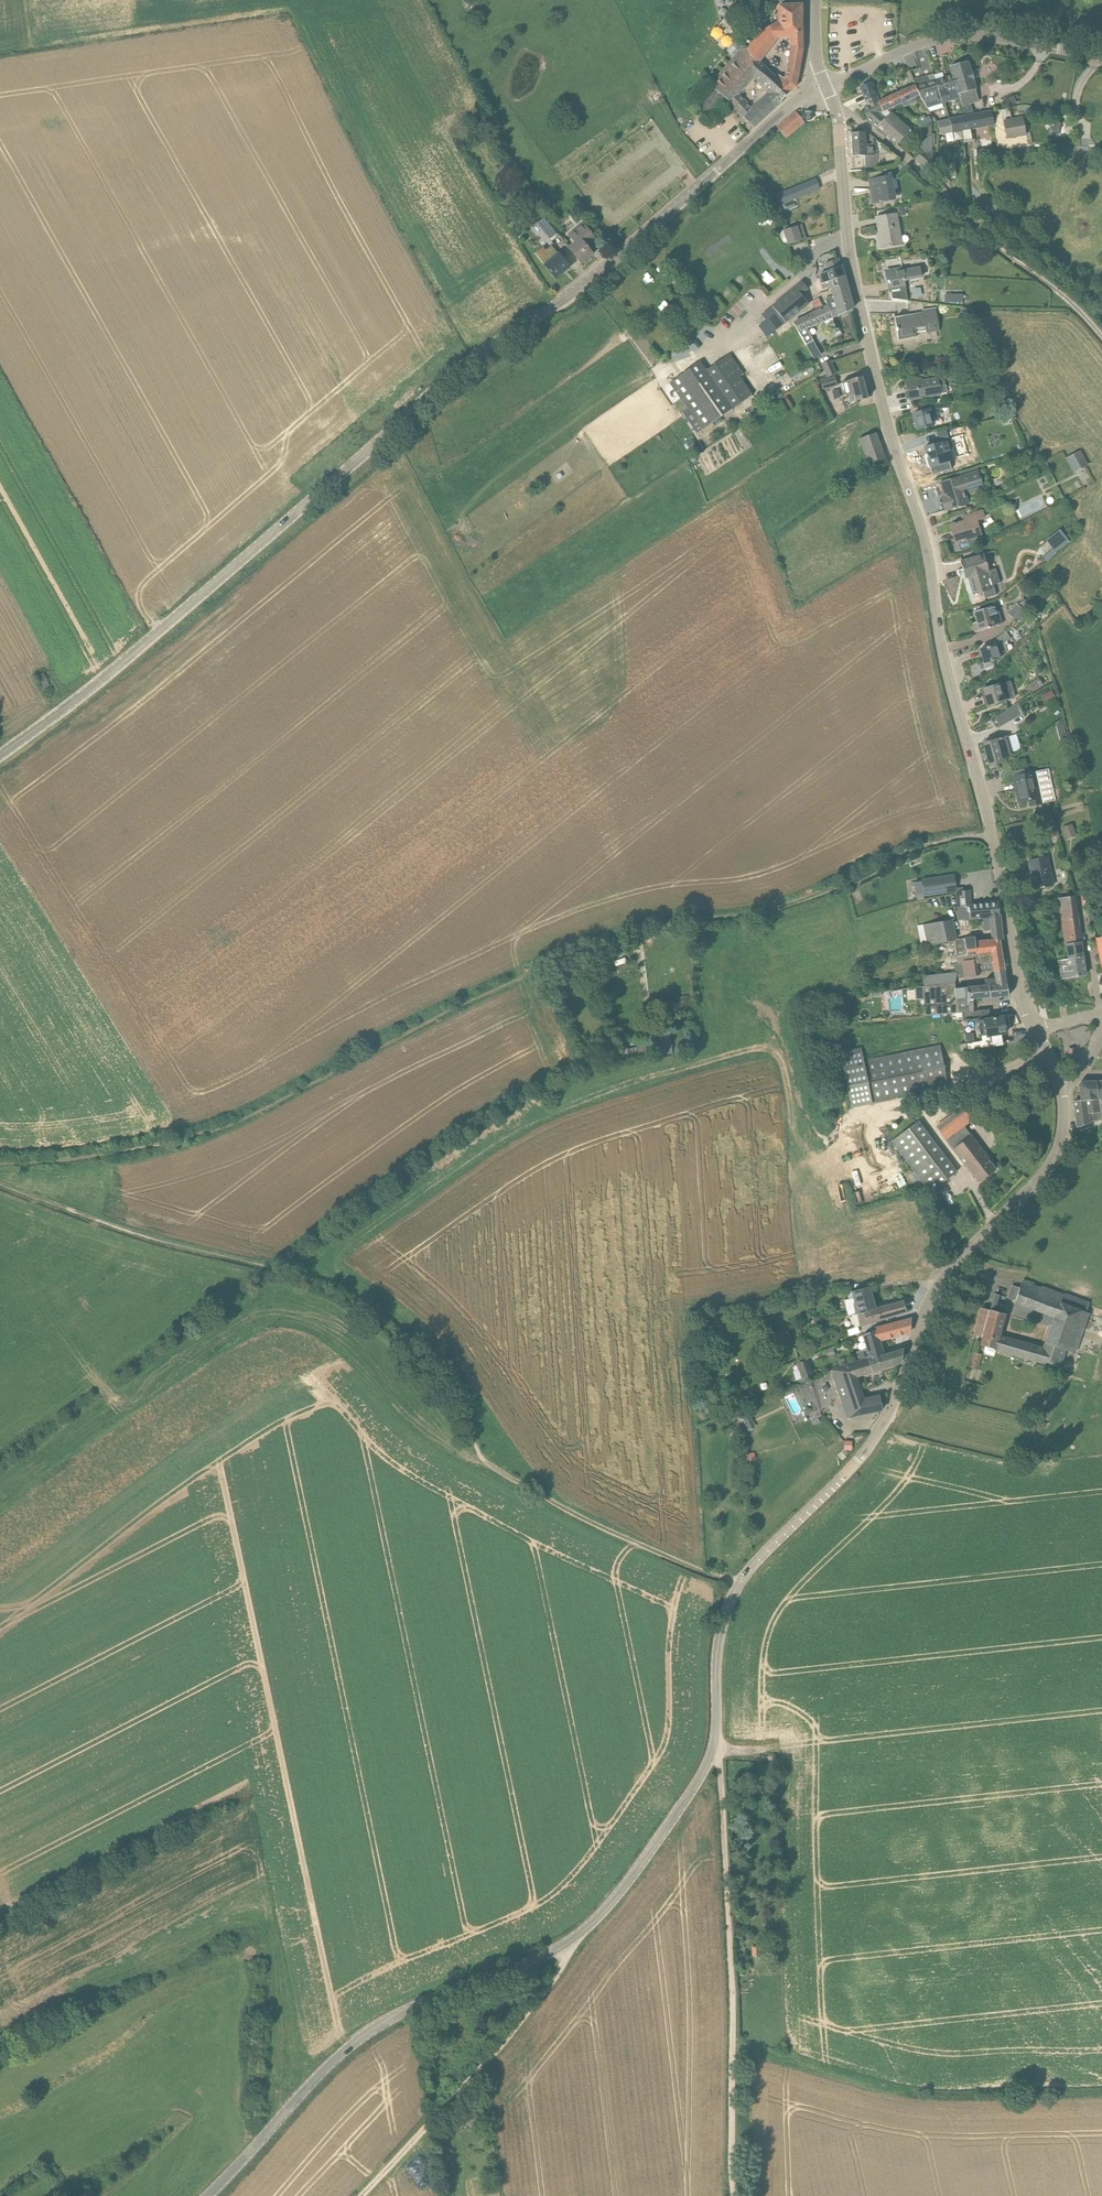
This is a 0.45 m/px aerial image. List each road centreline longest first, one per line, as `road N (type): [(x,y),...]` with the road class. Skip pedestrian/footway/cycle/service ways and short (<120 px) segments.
road 1 (tertiary): [(206,2195),(356,2038),(411,2006),(534,1959),(609,1908),(713,1750),(717,1651),(739,1582),(873,1441),(939,1286),(1051,1161),(1063,1123),(1059,1085)]
road 2 (unclassified): [(0,755),(110,673),(460,367),(579,288),(790,106),(826,87)]
road 3 (tertiary): [(1035,1030),(944,658),(925,542),(859,306),(838,119),(826,87)]
road 4 (track): [(739,1582),(622,1537),(487,1463),(410,1352),(338,1297),(0,1186)]
road 5 (track): [(509,982),(656,922),(761,913),(915,848),(992,836)]
road 6 (track): [(735,2195),(732,1968),(713,1750)]
road 7 (track): [(1101,335),(994,246),(913,164),(835,109)]
road 8 (track): [(360,2195),(518,2024),(581,1934)]
road 9 (unclassified): [(826,87),(948,37),(994,37),(1101,57)]

